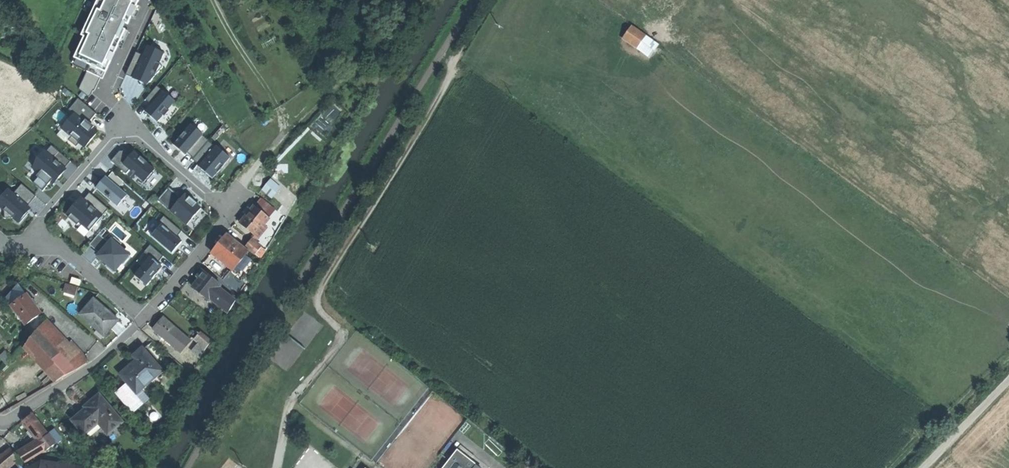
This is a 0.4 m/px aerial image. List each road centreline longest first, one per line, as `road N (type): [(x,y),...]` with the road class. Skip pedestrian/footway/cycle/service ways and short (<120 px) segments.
road 1 (track): [(338,328),(319,310),(320,290),(494,0)]
road 2 (residential): [(0,421),(94,364),(164,297),(232,209)]
road 3 (residential): [(16,250),(122,125)]
road 4 (residential): [(122,125),(232,209)]

